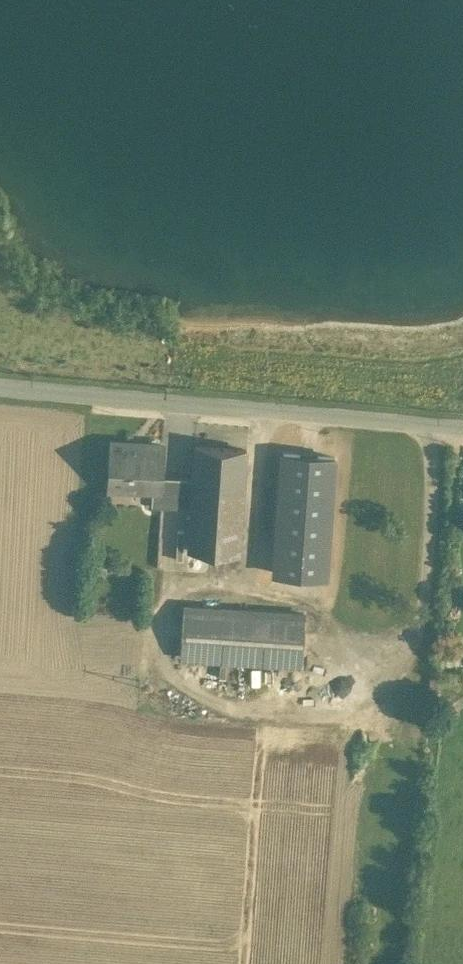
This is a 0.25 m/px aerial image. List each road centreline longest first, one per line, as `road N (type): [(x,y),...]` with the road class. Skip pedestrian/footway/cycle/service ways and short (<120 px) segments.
road 1 (unclassified): [(0,389),(462,428)]

